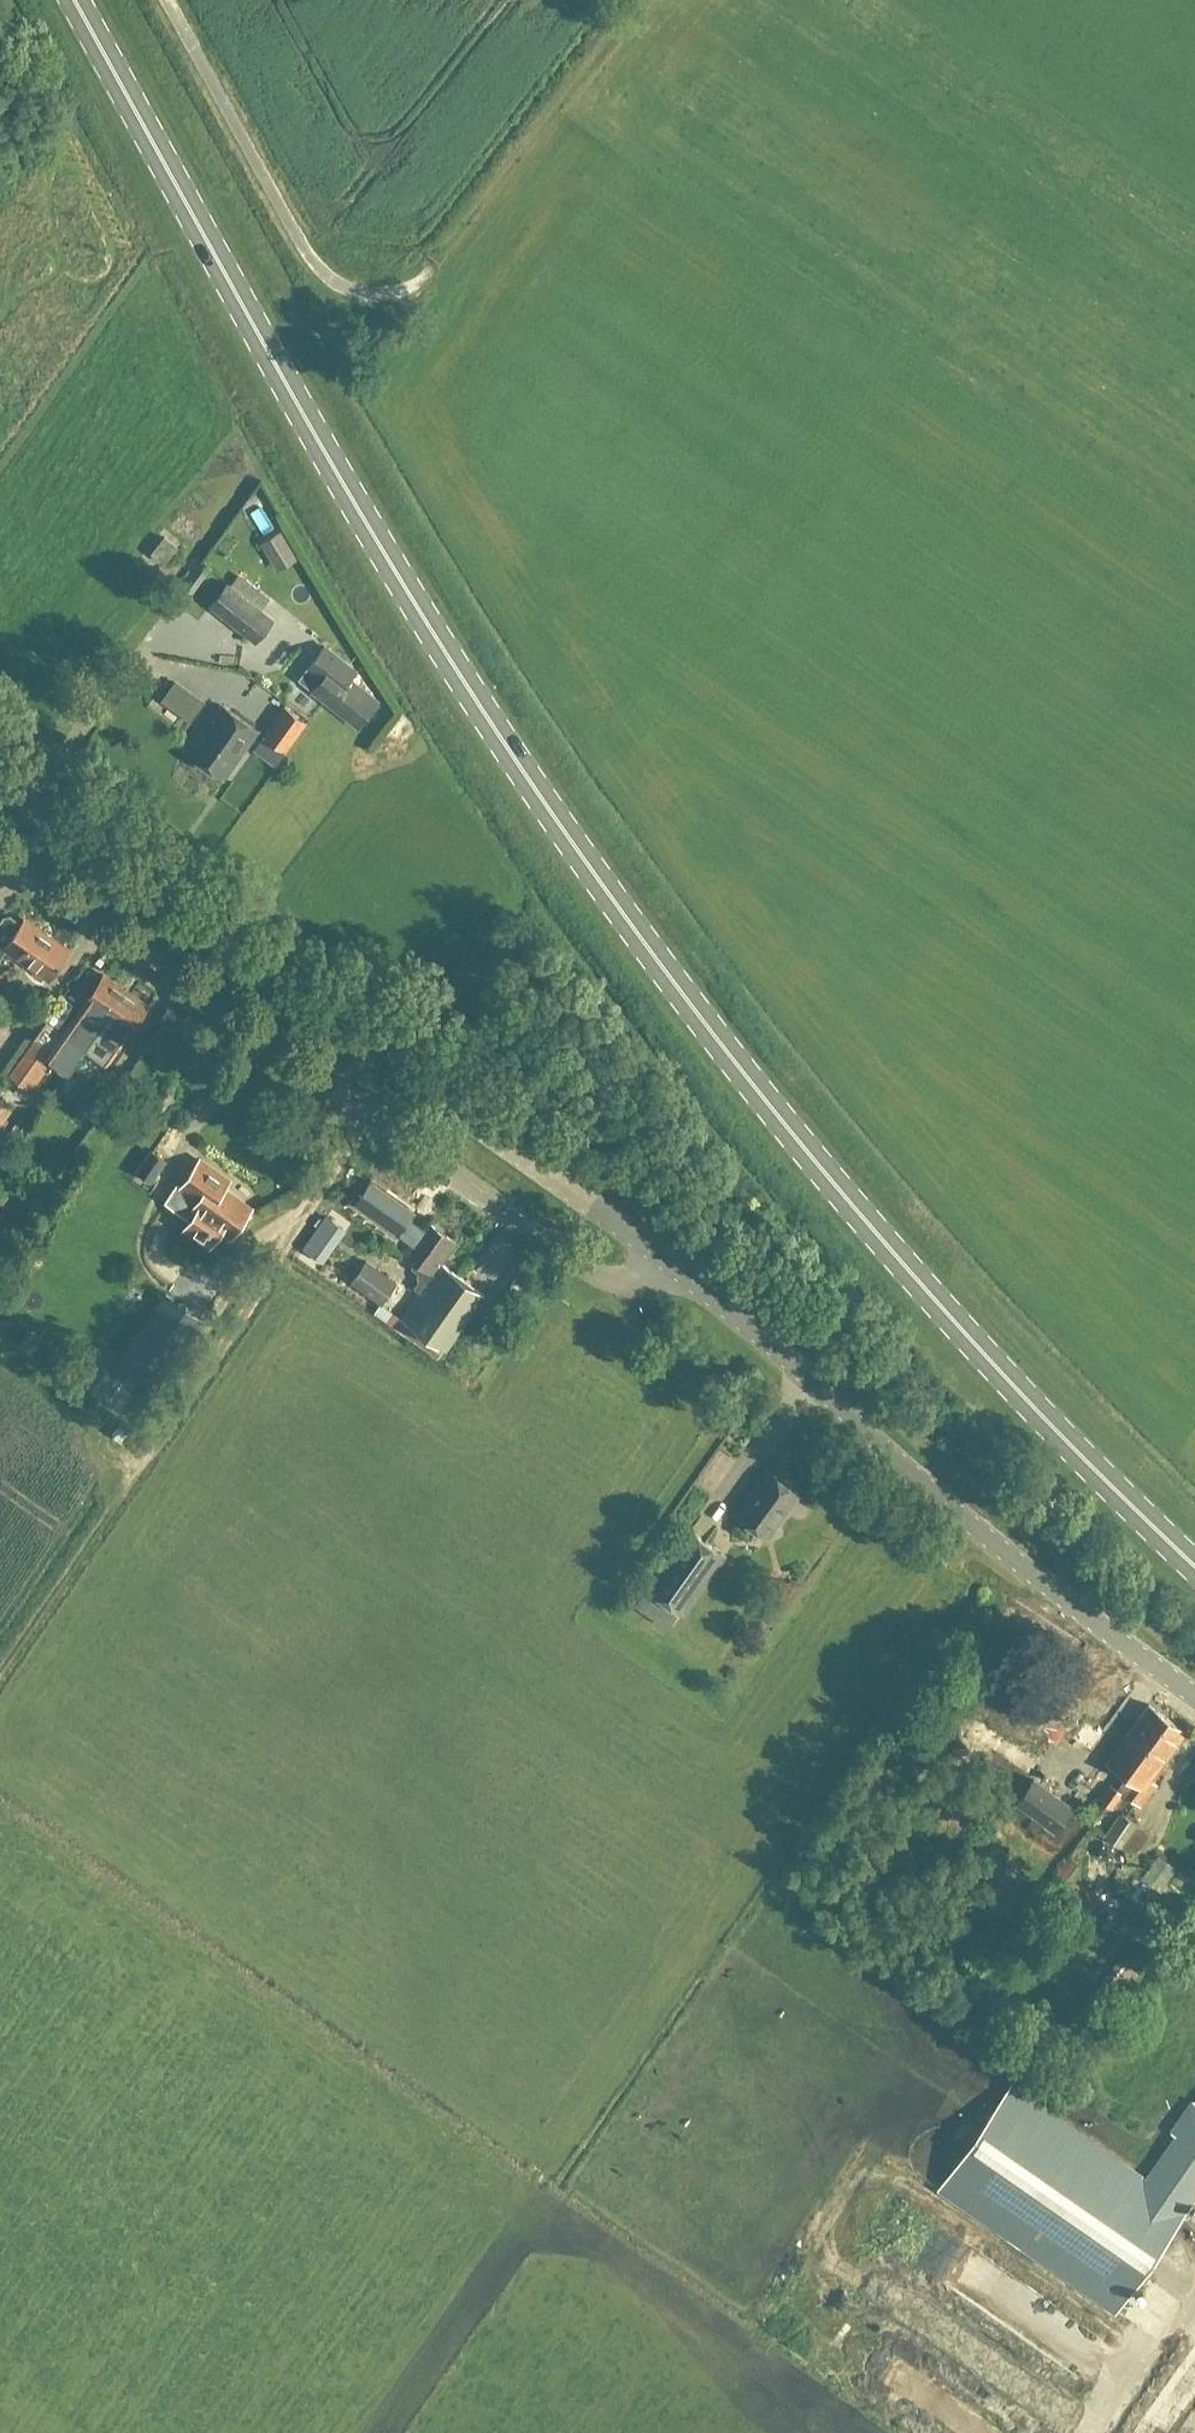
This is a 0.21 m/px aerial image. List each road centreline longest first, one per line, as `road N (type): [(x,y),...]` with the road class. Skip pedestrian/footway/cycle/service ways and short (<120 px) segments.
road 1 (primary): [(1194,1570),(1003,1376),(776,1106),(582,852),(414,603),(80,0)]
road 2 (unclassified): [(661,1263),(0,778)]
road 3 (unclassified): [(661,1263),(630,1286),(577,1263),(0,848)]
road 4 (unclassified): [(1194,1694),(968,1529),(795,1361),(661,1263)]
road 5 (unclassified): [(438,258),(404,301),(378,306),(351,301),(318,270),(168,0)]

